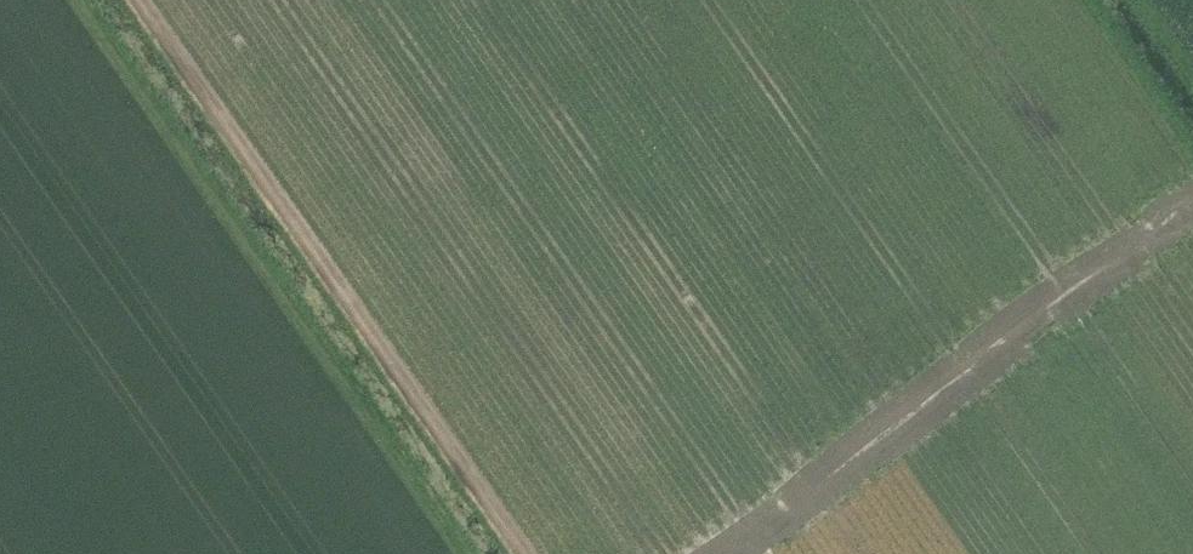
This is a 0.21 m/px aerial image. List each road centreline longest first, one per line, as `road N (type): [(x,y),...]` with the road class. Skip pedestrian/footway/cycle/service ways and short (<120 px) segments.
road 1 (track): [(141,0),(528,553)]

